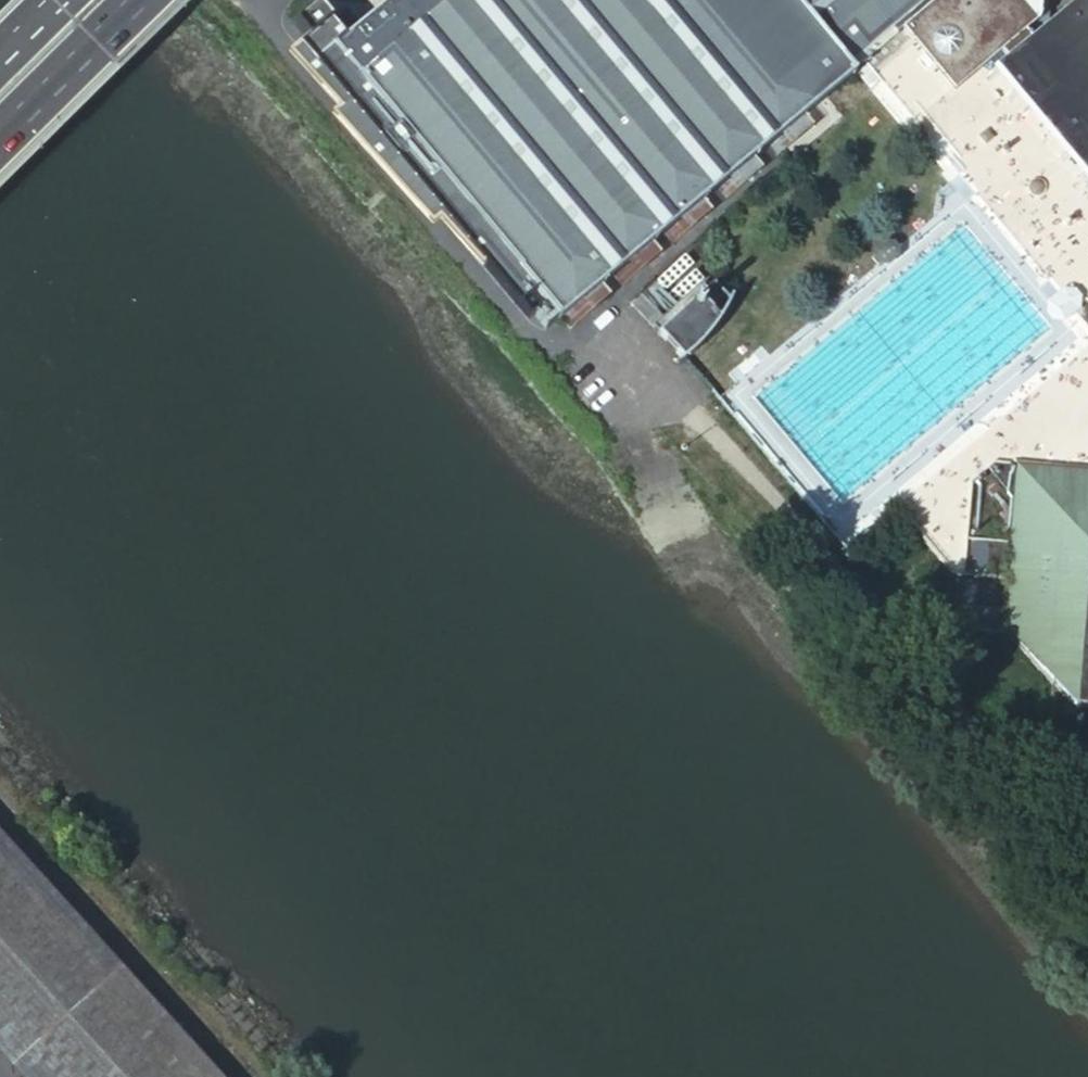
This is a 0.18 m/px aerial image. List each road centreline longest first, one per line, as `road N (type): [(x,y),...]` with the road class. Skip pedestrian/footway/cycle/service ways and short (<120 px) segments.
road 1 (primary): [(0,133),(135,0)]

